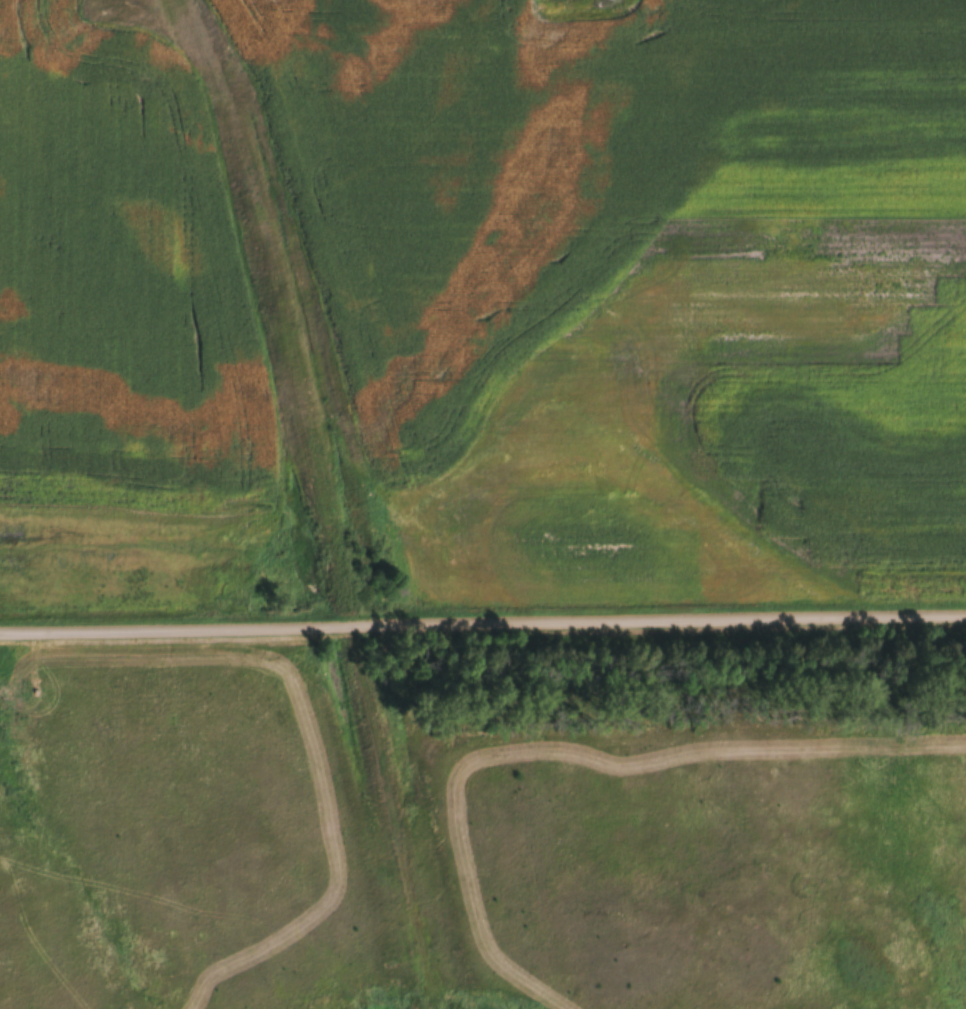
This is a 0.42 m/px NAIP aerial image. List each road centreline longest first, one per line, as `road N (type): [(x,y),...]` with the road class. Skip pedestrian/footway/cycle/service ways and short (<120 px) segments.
road 1 (residential): [(965,617),(0,634)]

